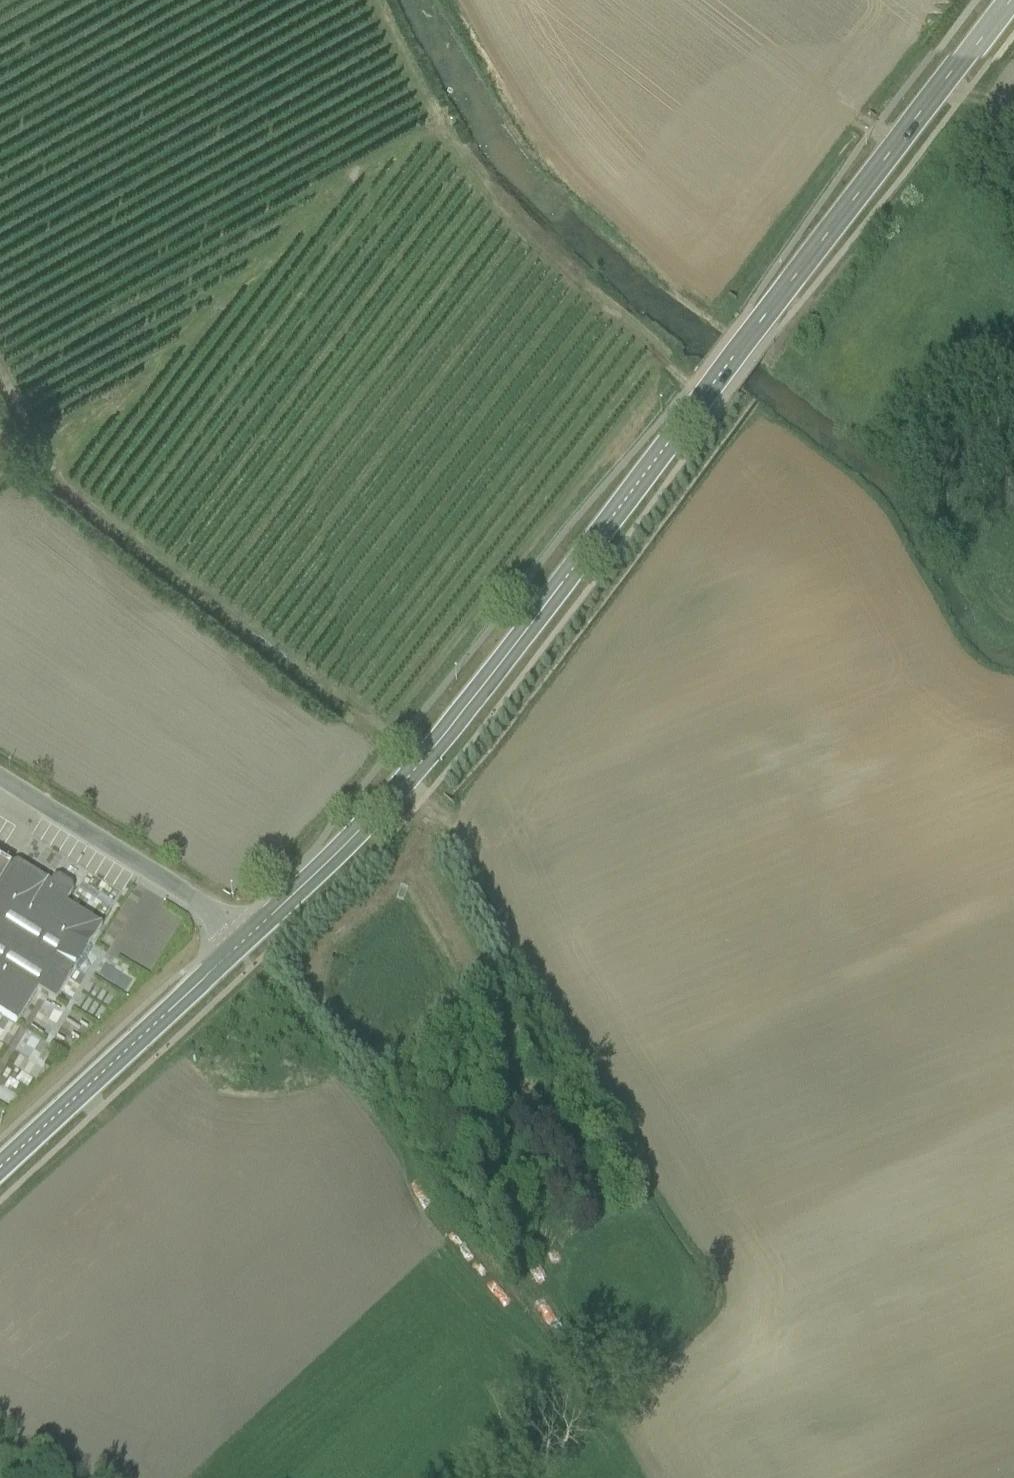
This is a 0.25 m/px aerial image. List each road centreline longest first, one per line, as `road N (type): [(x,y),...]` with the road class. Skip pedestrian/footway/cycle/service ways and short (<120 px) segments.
road 1 (primary): [(1011,0),(453,727),(253,936)]
road 2 (primary): [(253,936),(0,1171)]
road 3 (unclassified): [(253,936),(0,778)]

